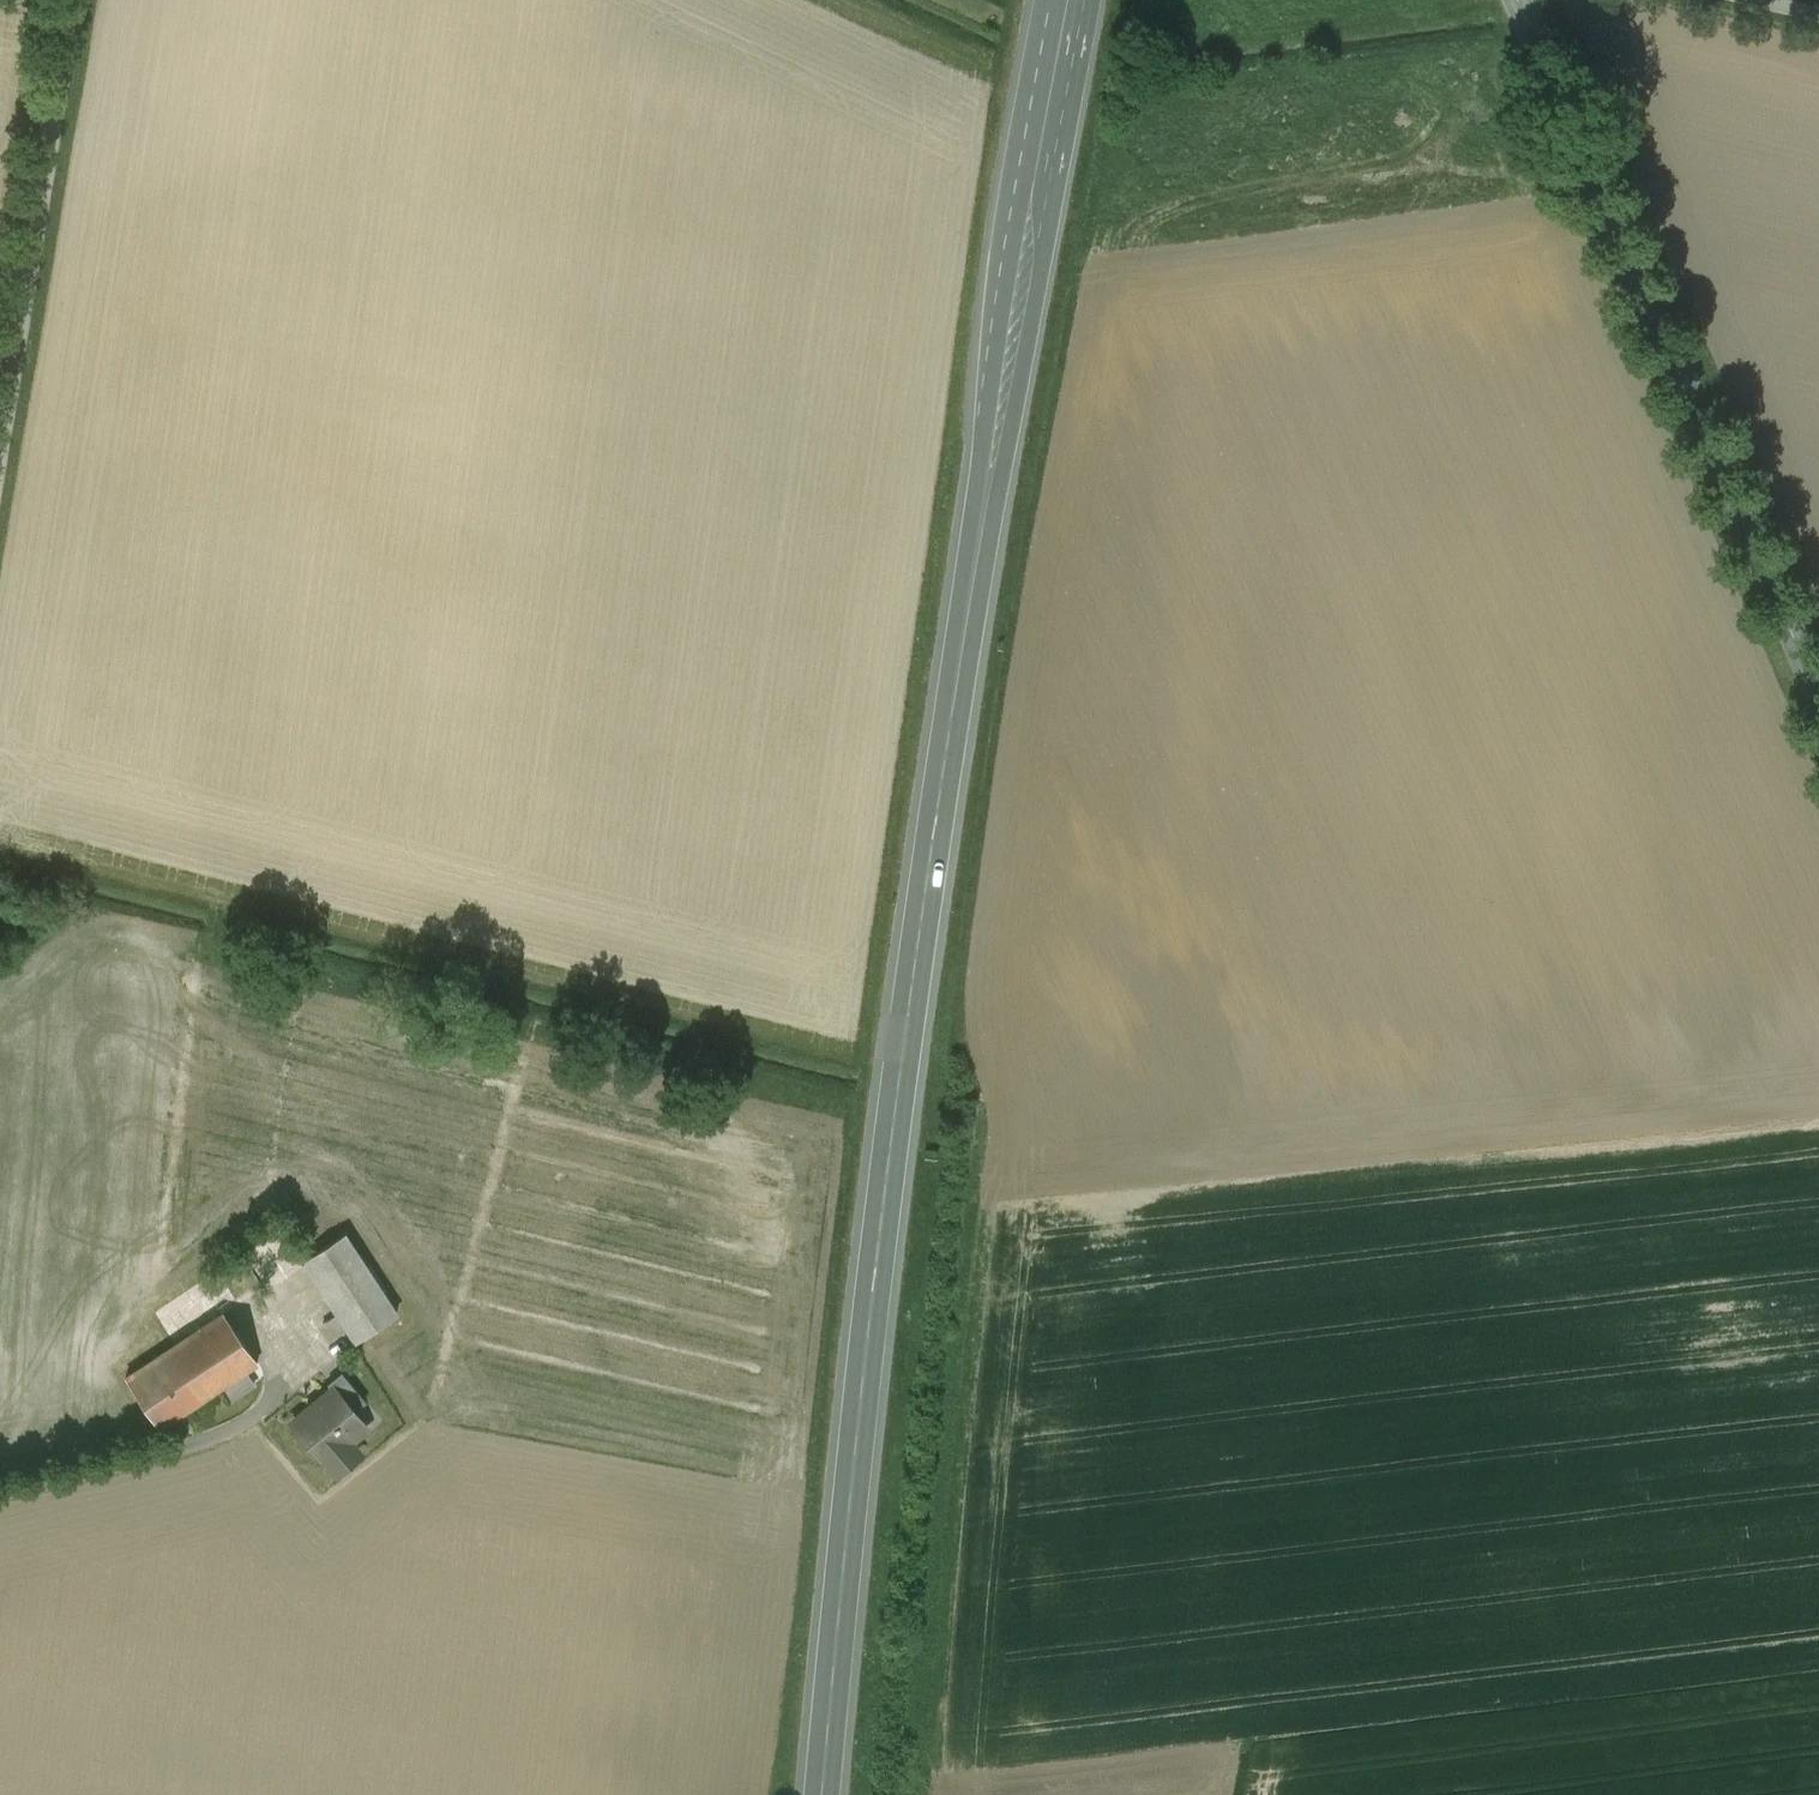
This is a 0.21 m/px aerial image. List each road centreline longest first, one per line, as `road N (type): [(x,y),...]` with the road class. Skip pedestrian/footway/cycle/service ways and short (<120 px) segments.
road 1 (primary): [(1075,0),(924,903),(884,1187),(823,1794)]
road 2 (tertiary): [(1818,694),(1518,0)]
road 3 (unclassified): [(0,447),(73,0)]

